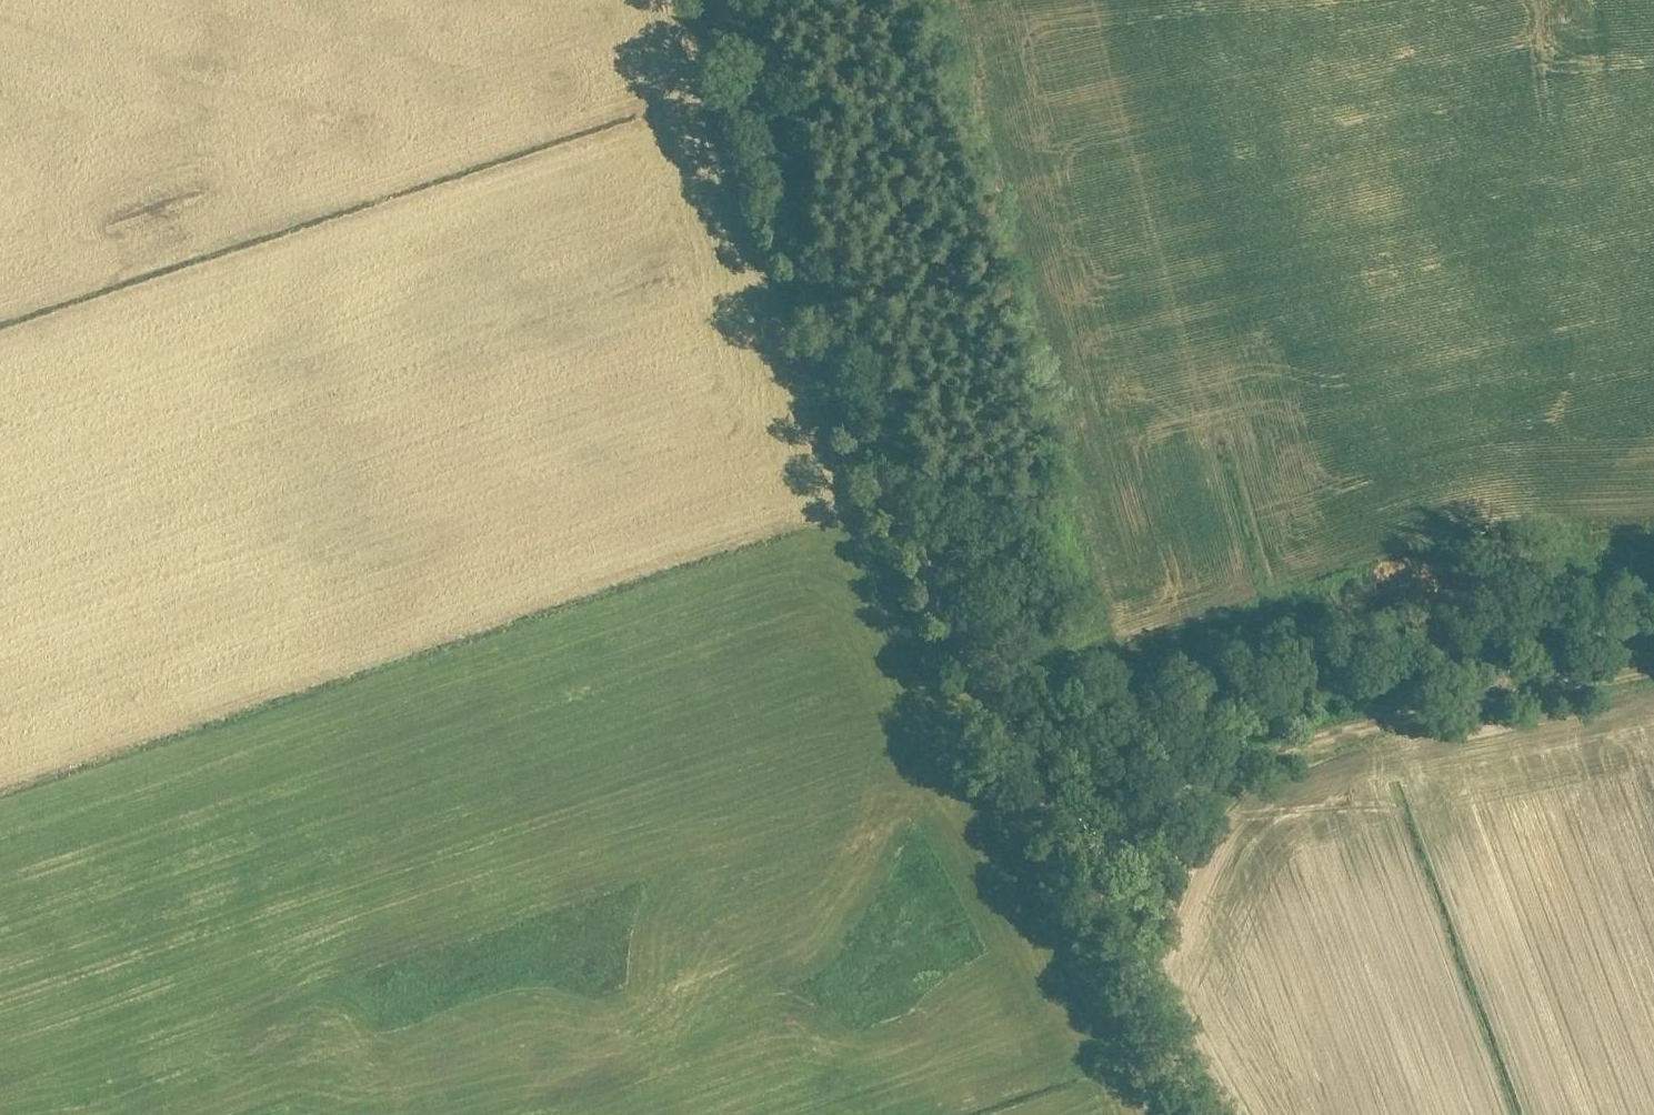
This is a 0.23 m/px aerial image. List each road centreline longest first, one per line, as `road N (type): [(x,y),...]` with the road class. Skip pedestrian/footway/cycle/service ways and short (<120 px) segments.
road 1 (unclassified): [(1202,1114),(950,629),(803,305),(700,0)]
road 2 (track): [(1653,667),(1376,727),(1267,760),(1107,847),(1088,906)]

